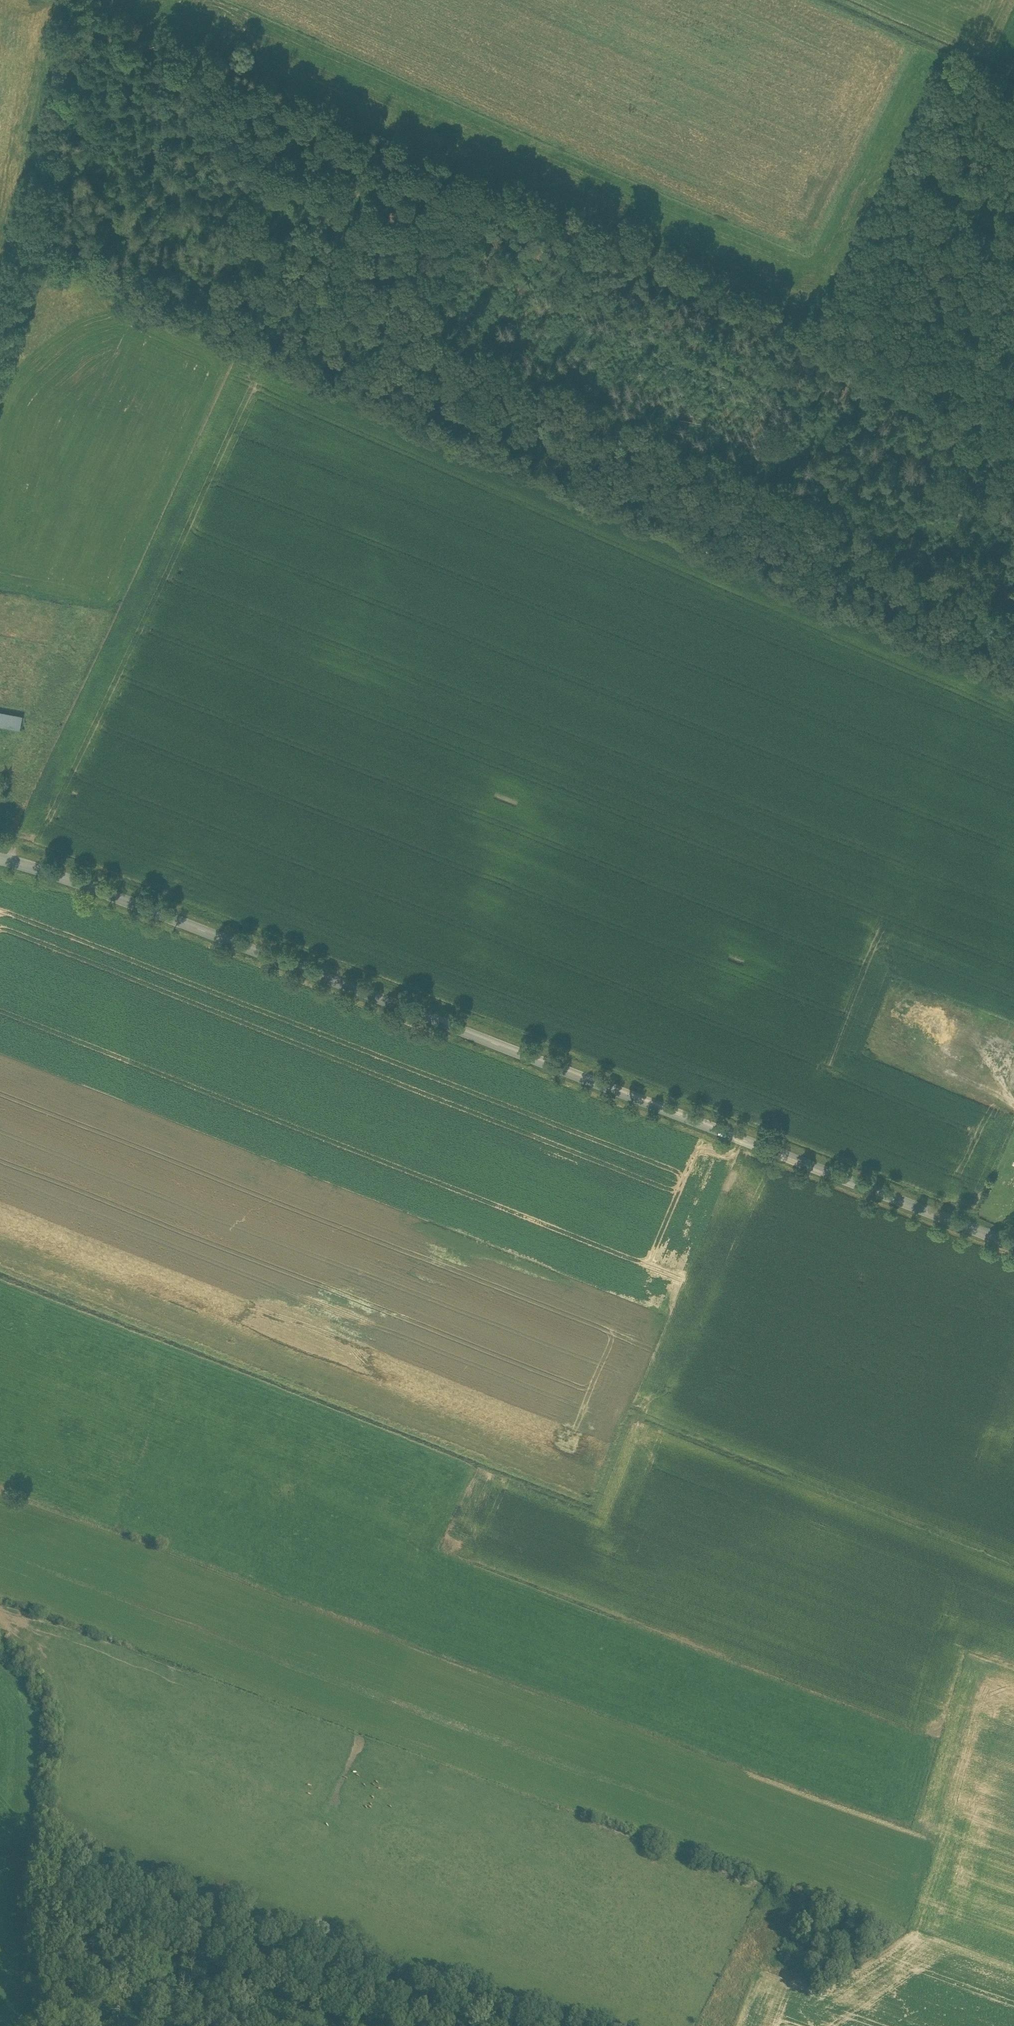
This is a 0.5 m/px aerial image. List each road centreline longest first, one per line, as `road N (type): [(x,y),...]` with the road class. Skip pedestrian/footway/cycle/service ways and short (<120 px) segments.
road 1 (secondary): [(1013,1244),(0,859)]

